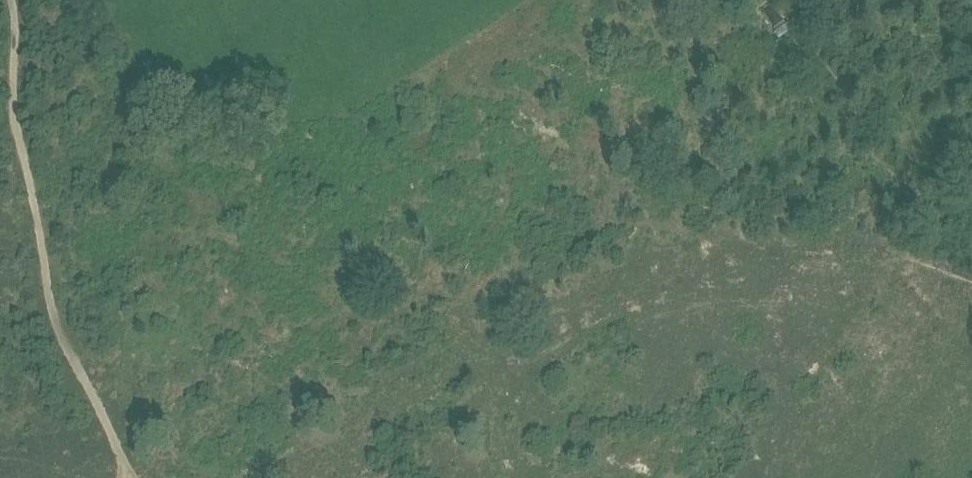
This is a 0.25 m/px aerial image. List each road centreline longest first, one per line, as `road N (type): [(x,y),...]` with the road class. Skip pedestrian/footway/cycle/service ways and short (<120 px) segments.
road 1 (track): [(133,477),(54,319),(18,134),(8,0)]

